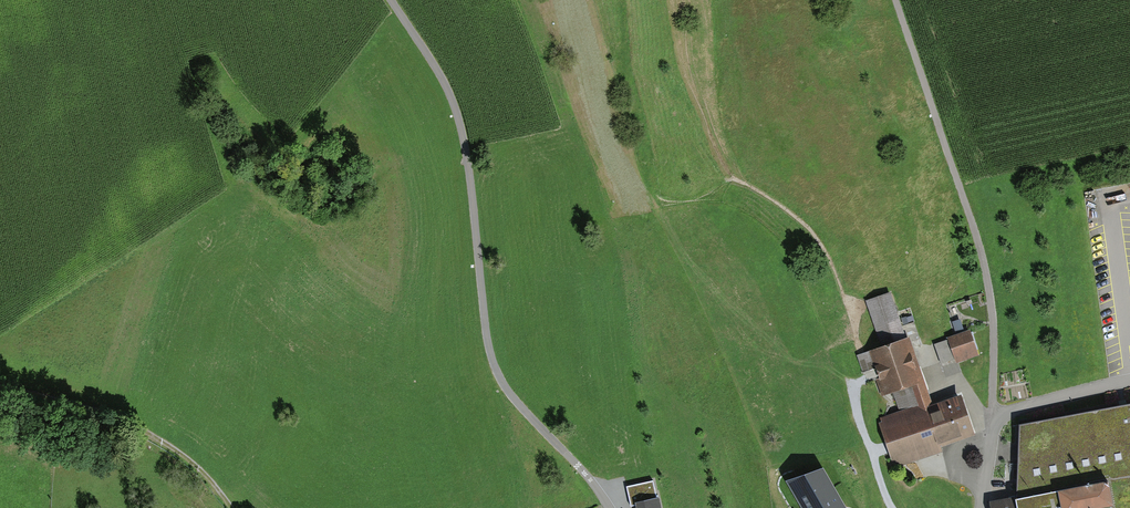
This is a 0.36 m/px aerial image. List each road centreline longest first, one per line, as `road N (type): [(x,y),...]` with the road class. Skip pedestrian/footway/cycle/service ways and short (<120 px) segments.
road 1 (track): [(389,0),(446,85),(460,128),(486,347),(501,386),(577,466)]
road 2 (track): [(990,421),(991,304),(895,0)]
road 3 (track): [(0,387),(137,427),(197,467),(232,507)]
road 4 (residential): [(982,507),(990,421),(1129,376)]

